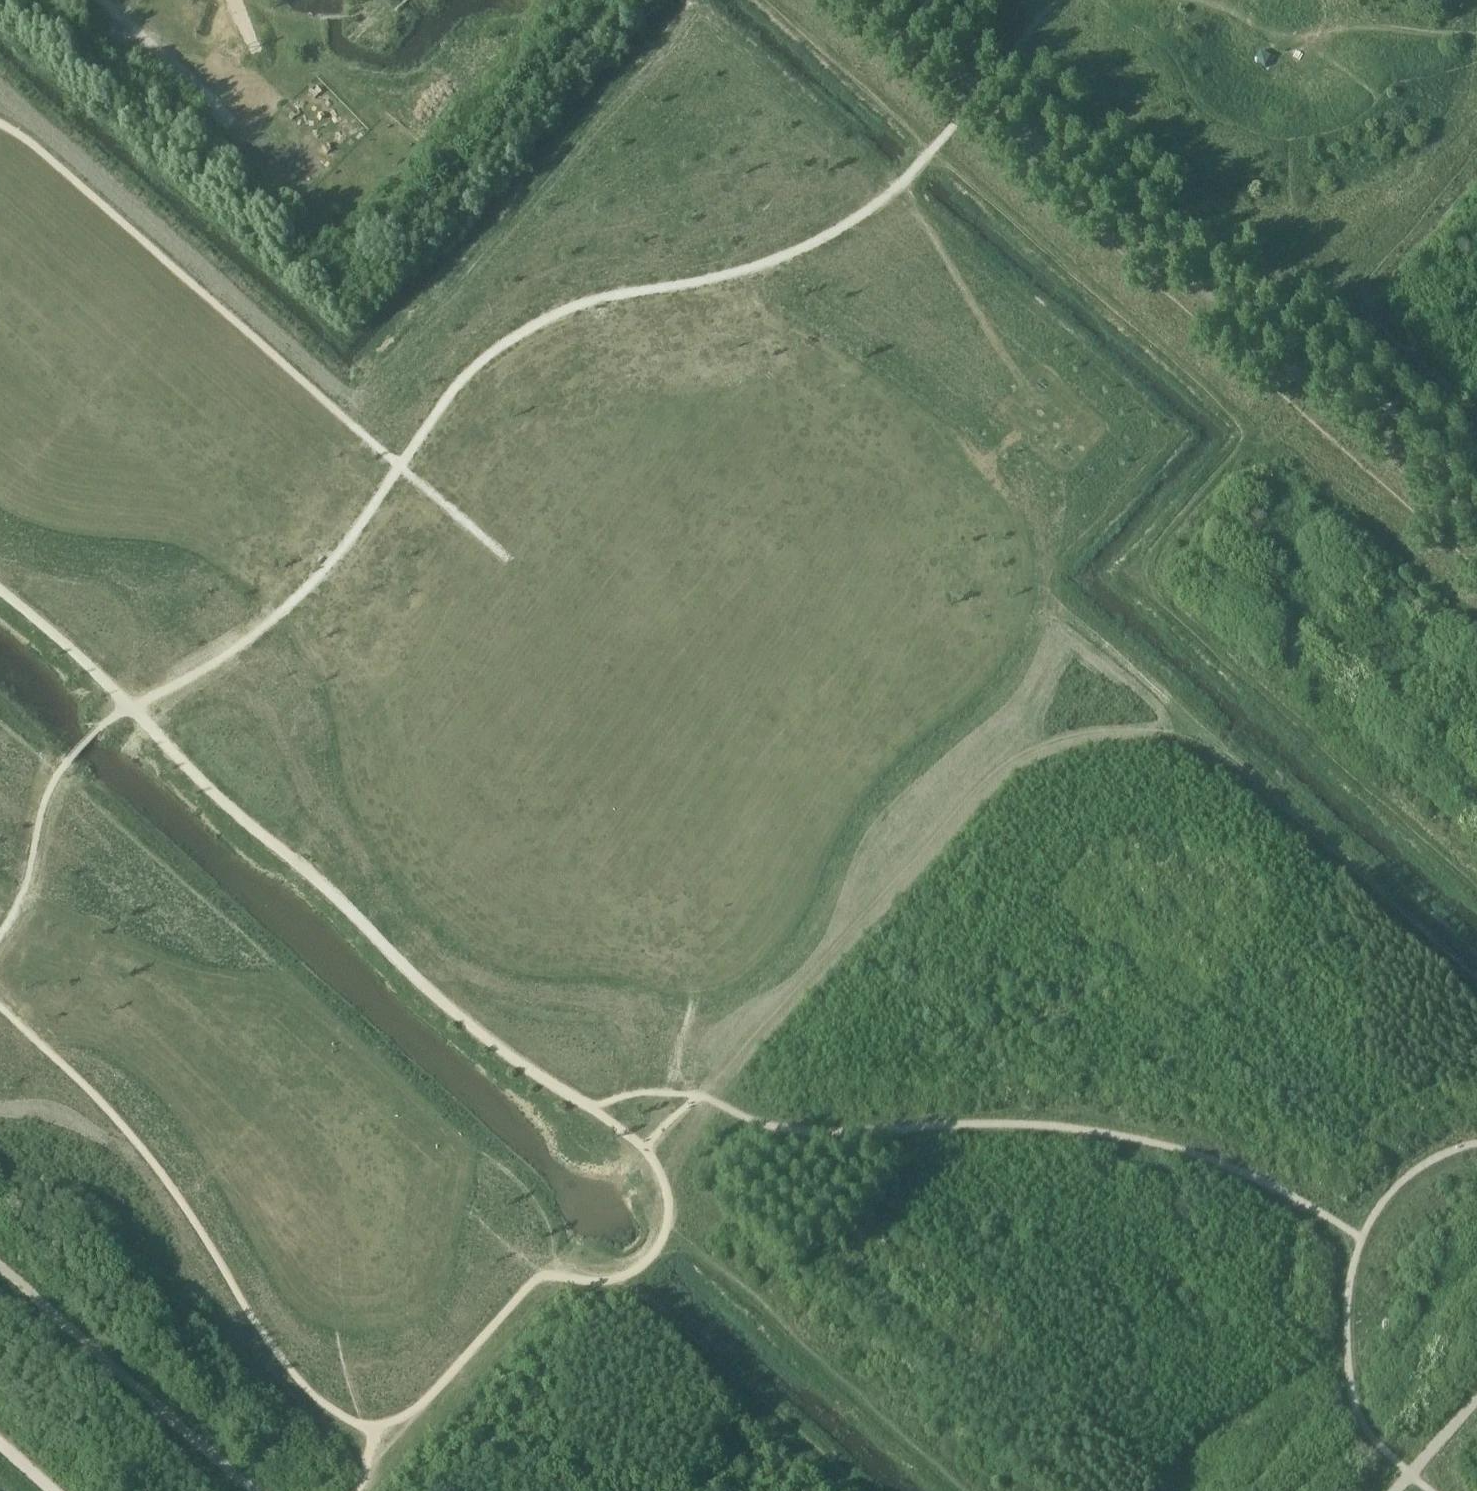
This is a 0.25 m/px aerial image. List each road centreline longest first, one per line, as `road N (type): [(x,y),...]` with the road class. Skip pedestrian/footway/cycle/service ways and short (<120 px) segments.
road 1 (track): [(219,100),(99,0)]

